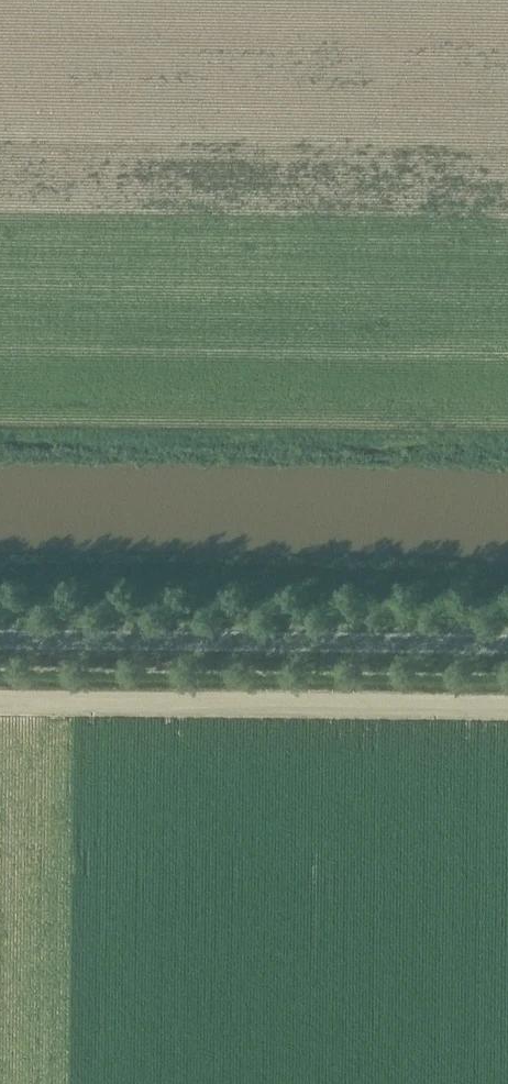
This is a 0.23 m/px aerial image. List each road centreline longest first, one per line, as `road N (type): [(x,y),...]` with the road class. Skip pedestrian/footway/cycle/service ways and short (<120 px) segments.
road 1 (unclassified): [(507,644),(0,639)]

